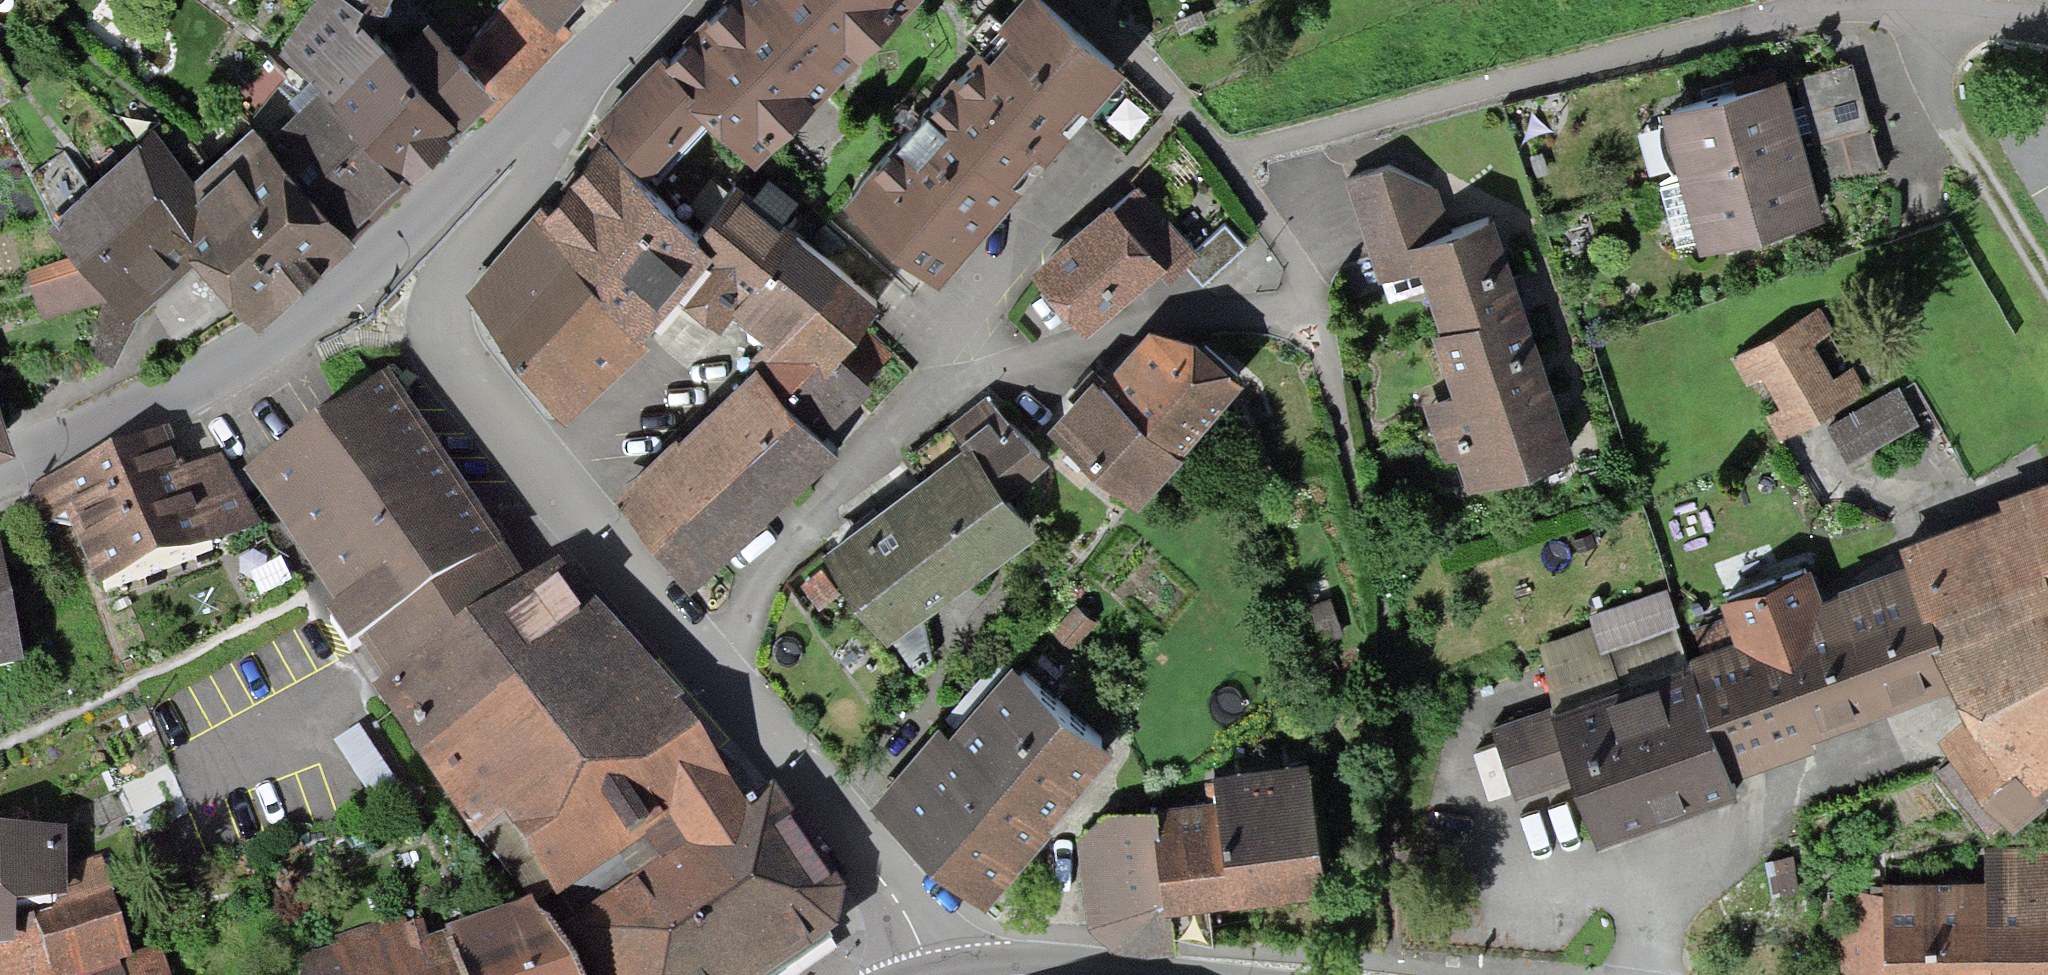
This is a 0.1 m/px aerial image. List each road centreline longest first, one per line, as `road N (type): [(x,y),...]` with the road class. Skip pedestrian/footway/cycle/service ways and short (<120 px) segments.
road 1 (residential): [(698,662),(730,631),(822,493),(940,380),(1142,323),(1278,314),(1311,301)]
road 2 (residential): [(698,662),(446,359),(436,316),(447,263),(548,155),(550,85)]
road 3 (tertiary): [(0,472),(213,372),(360,266),(550,85)]
road 4 (residential): [(937,974),(849,850),(698,662)]
road 5 (unclassified): [(2047,272),(1948,92),(1948,45)]
road 6 (tertiary): [(550,85),(638,0)]

